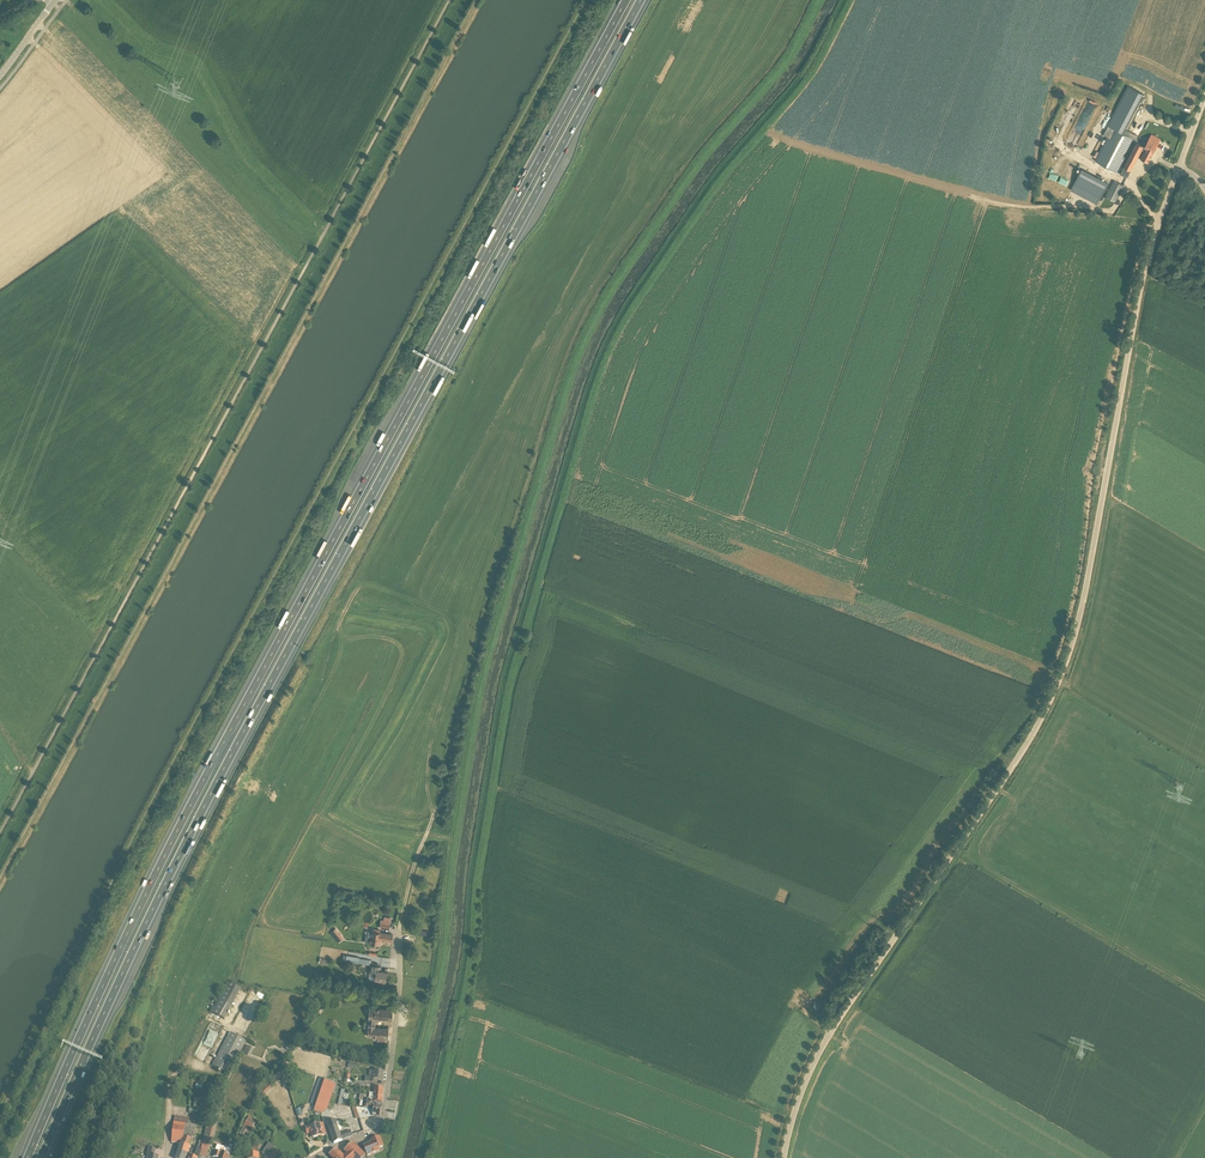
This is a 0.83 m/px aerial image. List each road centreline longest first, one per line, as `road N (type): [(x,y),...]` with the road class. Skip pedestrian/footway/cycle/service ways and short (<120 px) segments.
road 1 (motorway): [(44,1157),(209,802),(643,0)]
road 2 (motorway): [(624,0),(194,796),(25,1157)]
road 3 (unclassified): [(783,1157),(824,1042),(1022,752),(1063,675),(1149,257),(1178,167)]
road 4 (unclassified): [(0,834),(451,0)]
road 5 (track): [(400,931),(443,789),(488,583)]
road 6 (residential): [(313,1157),(382,1125),(400,931)]

